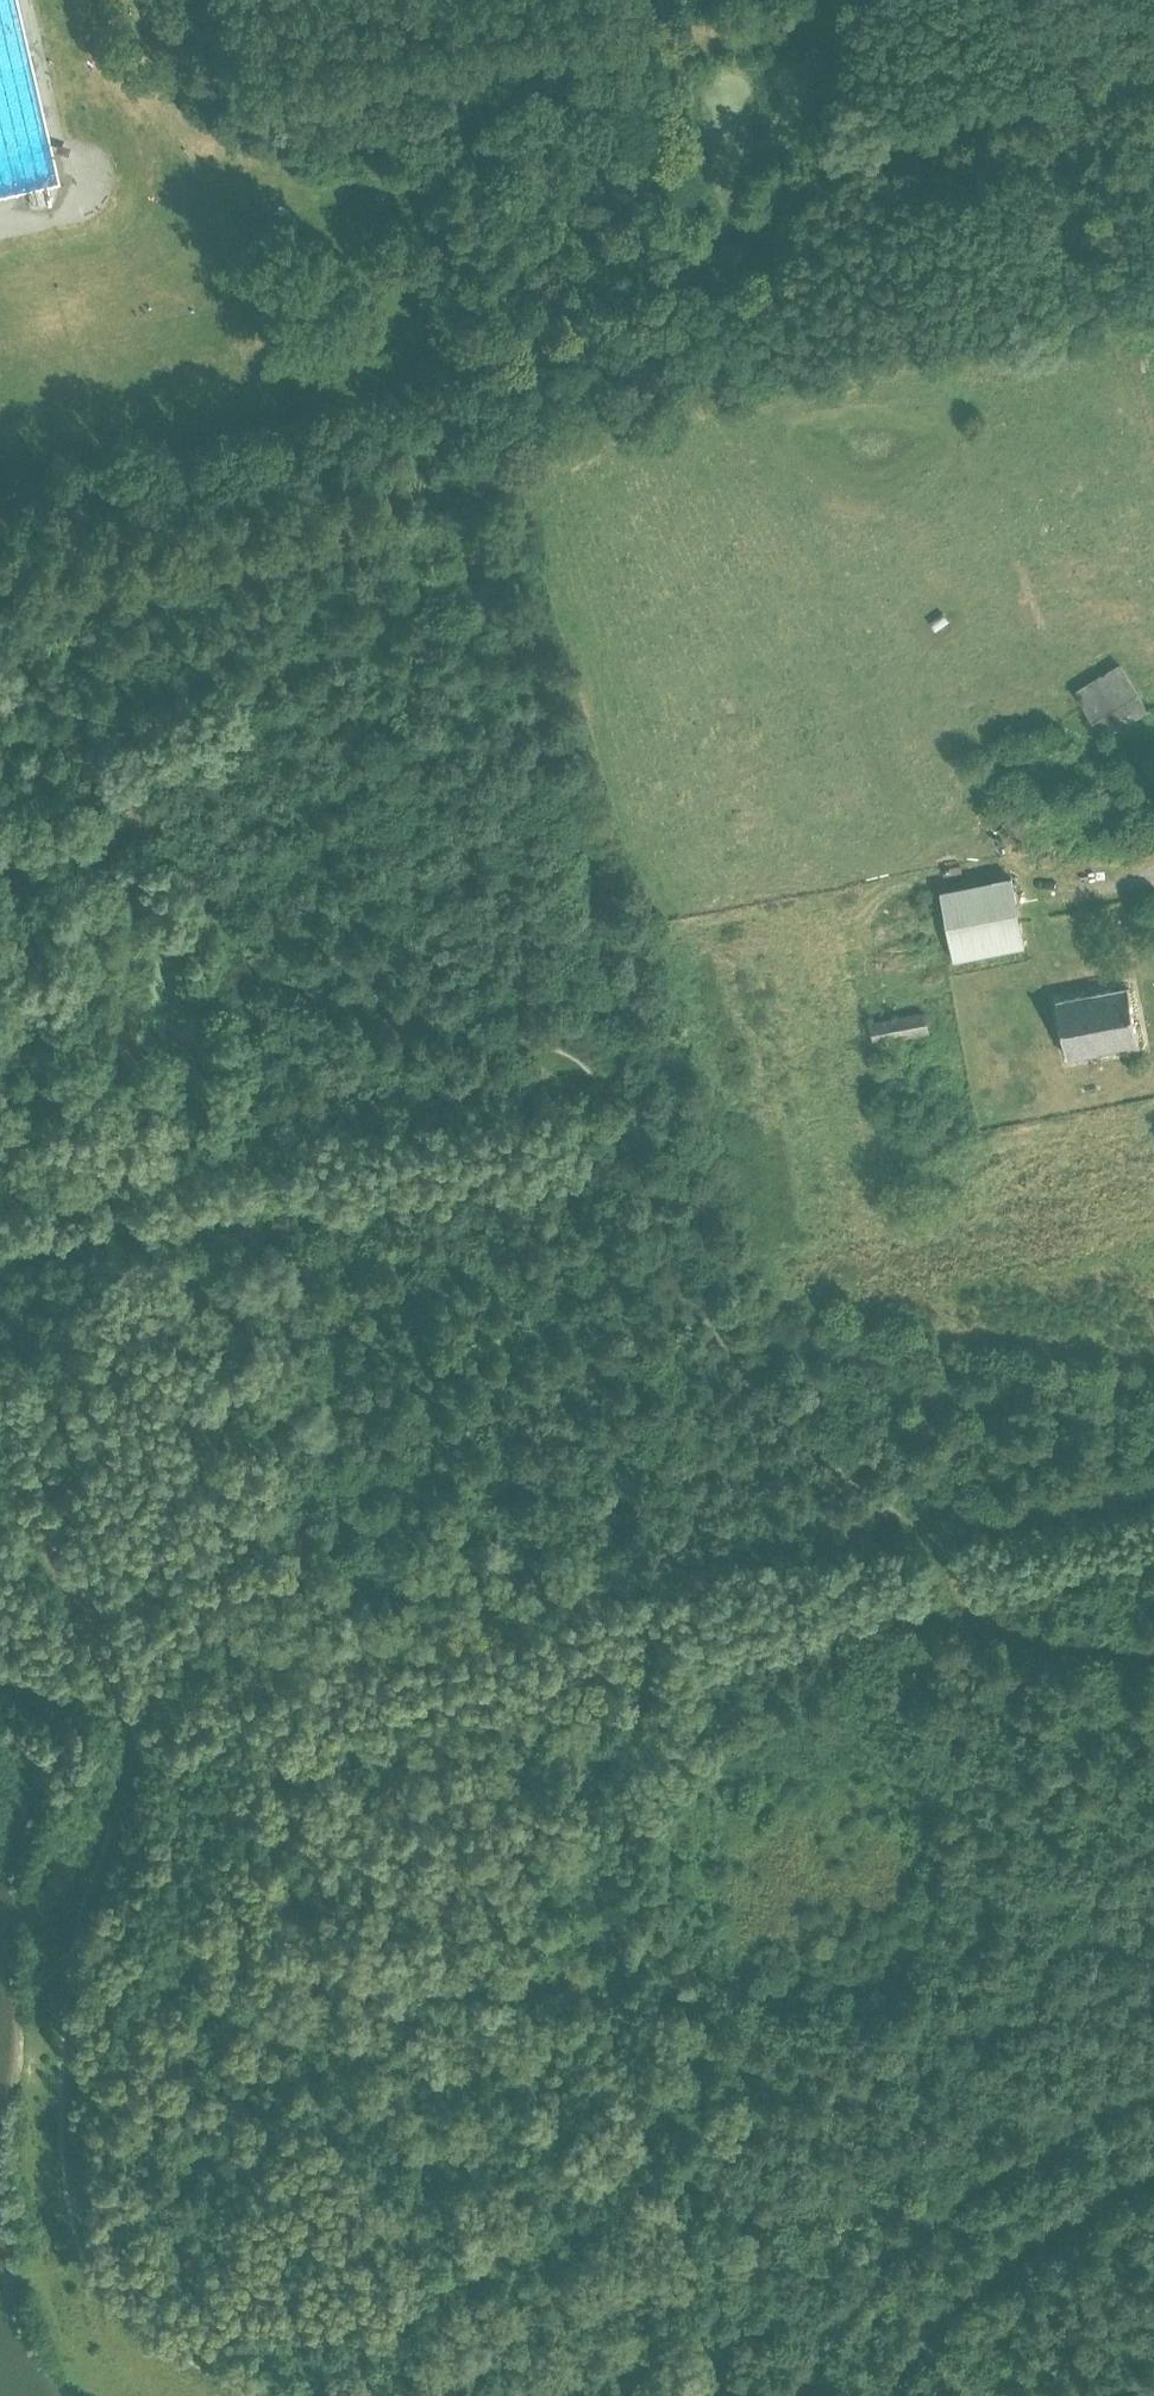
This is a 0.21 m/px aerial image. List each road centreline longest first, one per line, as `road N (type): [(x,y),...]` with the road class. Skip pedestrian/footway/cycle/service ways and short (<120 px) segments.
road 1 (track): [(0,730),(115,768),(274,984),(582,1059),(666,1242),(730,1353),(807,1449),(934,1539),(972,1617),(1063,1647),(1153,1653)]
road 2 (track): [(249,2395),(124,2310),(76,2232),(63,2075),(77,1940),(136,1731),(80,1607),(0,1480)]
road 3 (track): [(1153,2178),(976,2285),(910,2349)]

